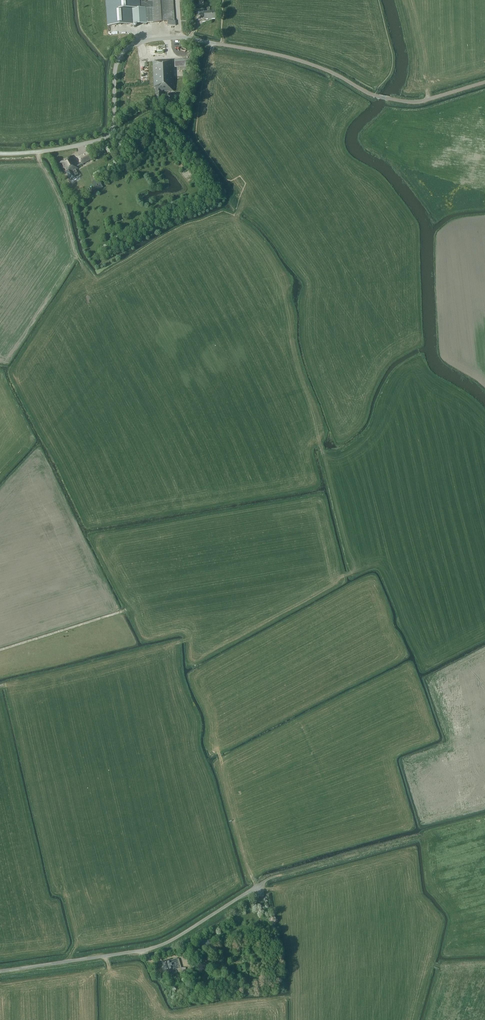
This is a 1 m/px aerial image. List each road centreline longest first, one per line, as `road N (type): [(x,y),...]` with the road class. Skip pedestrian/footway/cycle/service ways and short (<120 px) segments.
road 1 (unclassified): [(484,82),(423,101),(393,100),(298,60),(157,39),(130,46),(117,63),(107,136),(0,153)]
road 2 (unclassified): [(0,971),(157,947),(255,887)]

